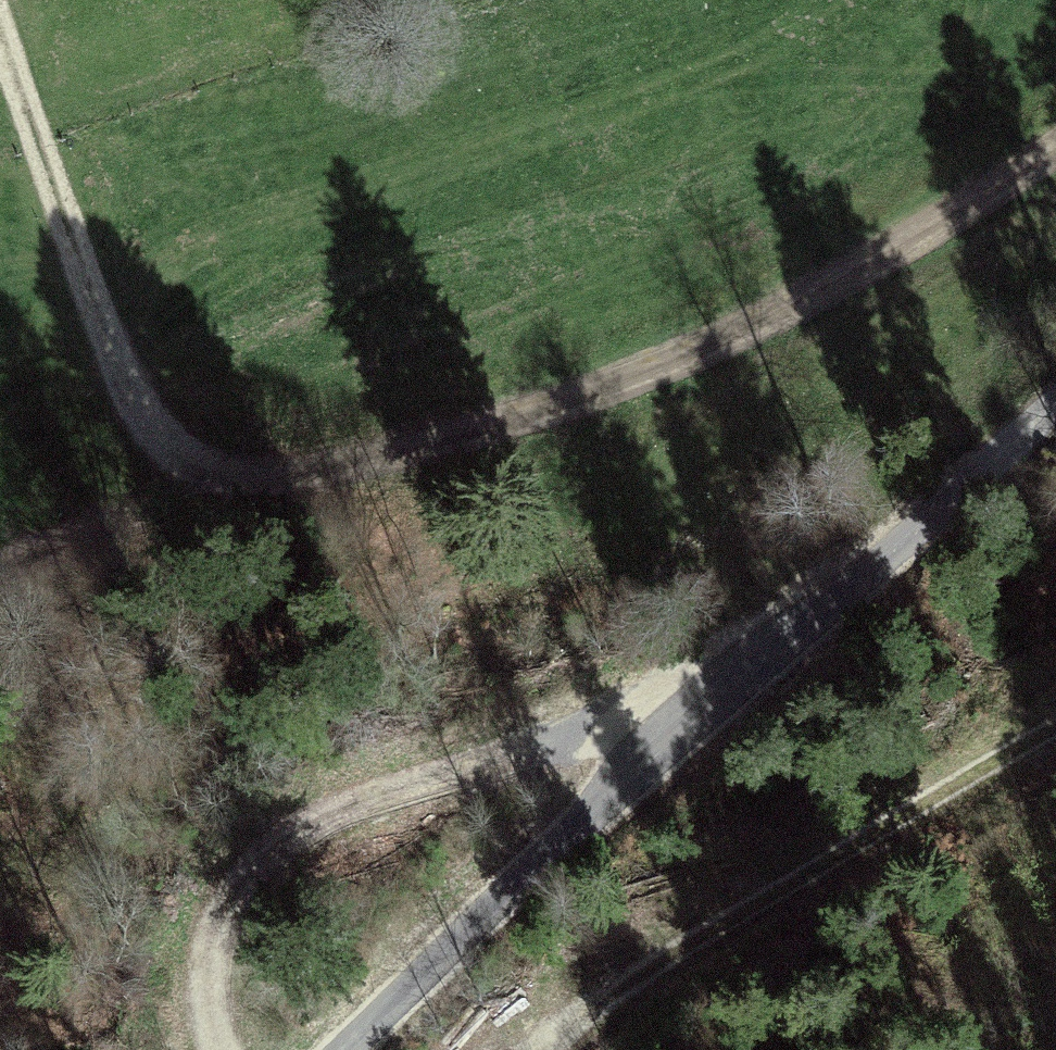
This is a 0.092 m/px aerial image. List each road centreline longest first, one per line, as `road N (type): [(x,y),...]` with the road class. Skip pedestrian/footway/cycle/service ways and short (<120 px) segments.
road 1 (track): [(0,567),(595,393),(857,273),(1055,149)]
road 2 (unclassified): [(352,1049),(580,831),(1055,414)]
road 3 (track): [(710,717),(448,772),(333,804),(272,832),(220,880),(202,932),(205,1049)]
road 4 (track): [(540,1049),(682,933),(1055,727)]
road 5 (track): [(0,24),(186,508)]

